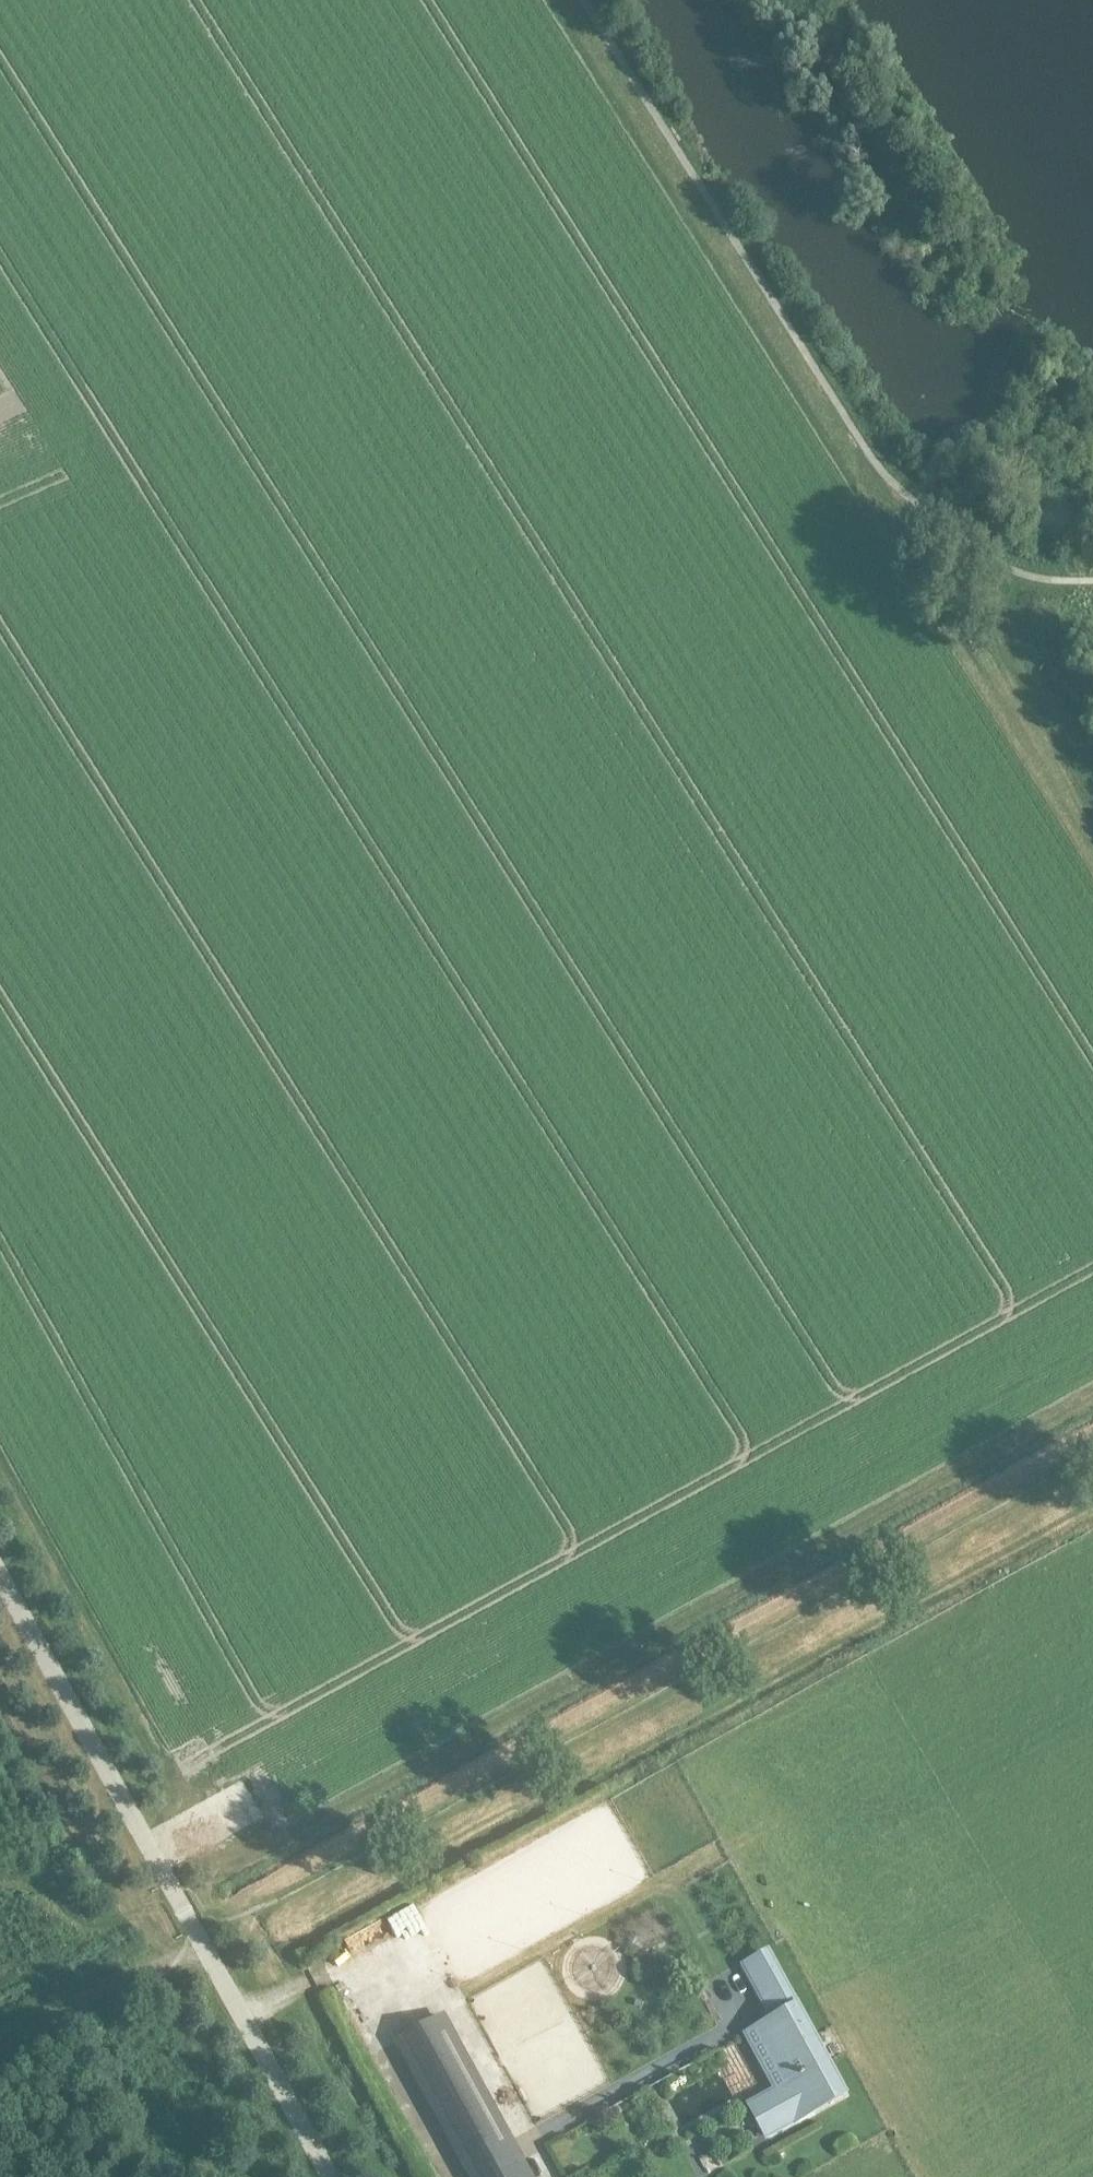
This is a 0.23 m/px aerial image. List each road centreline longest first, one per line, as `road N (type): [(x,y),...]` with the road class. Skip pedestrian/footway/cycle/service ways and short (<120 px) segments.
road 1 (unclassified): [(332,2176),(0,1571)]
road 2 (track): [(0,2045),(152,1963)]

